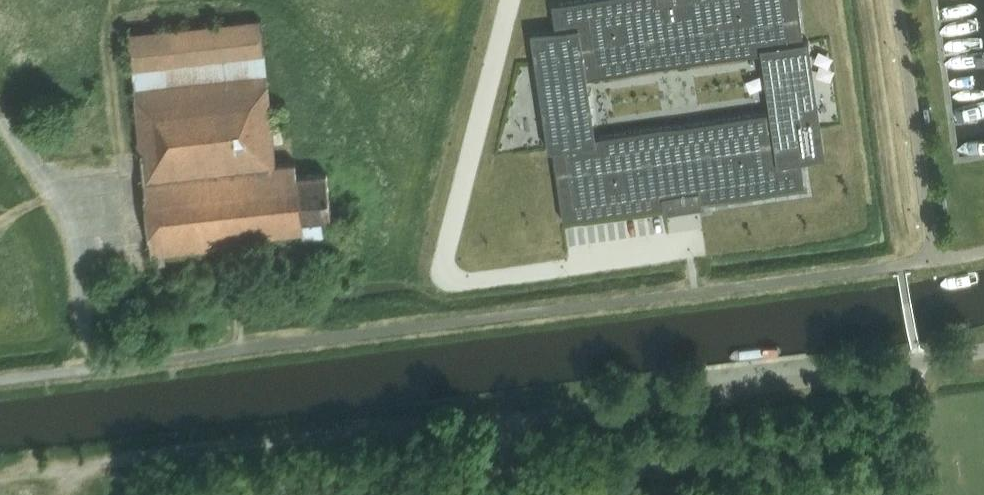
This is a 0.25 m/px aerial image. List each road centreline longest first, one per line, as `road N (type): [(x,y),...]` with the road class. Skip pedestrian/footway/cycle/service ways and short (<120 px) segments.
road 1 (unclassified): [(935,260),(111,369)]
road 2 (residential): [(525,427),(568,411),(983,351)]
road 3 (track): [(521,433),(501,422),(428,425),(132,458)]
road 4 (residential): [(898,0),(935,260)]

